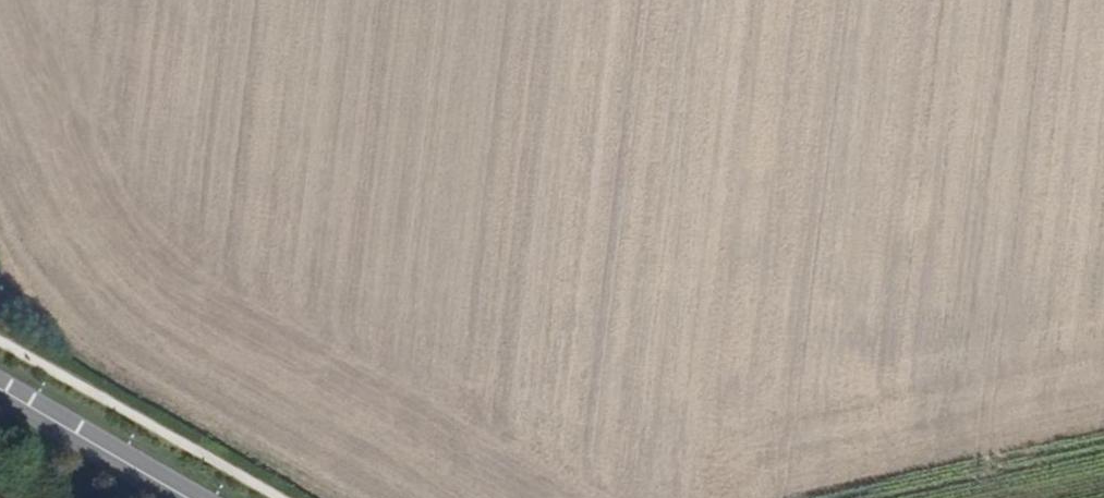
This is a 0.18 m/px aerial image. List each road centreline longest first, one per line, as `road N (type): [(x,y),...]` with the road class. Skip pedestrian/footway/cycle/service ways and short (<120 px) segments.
road 1 (residential): [(0,388),(188,497)]

